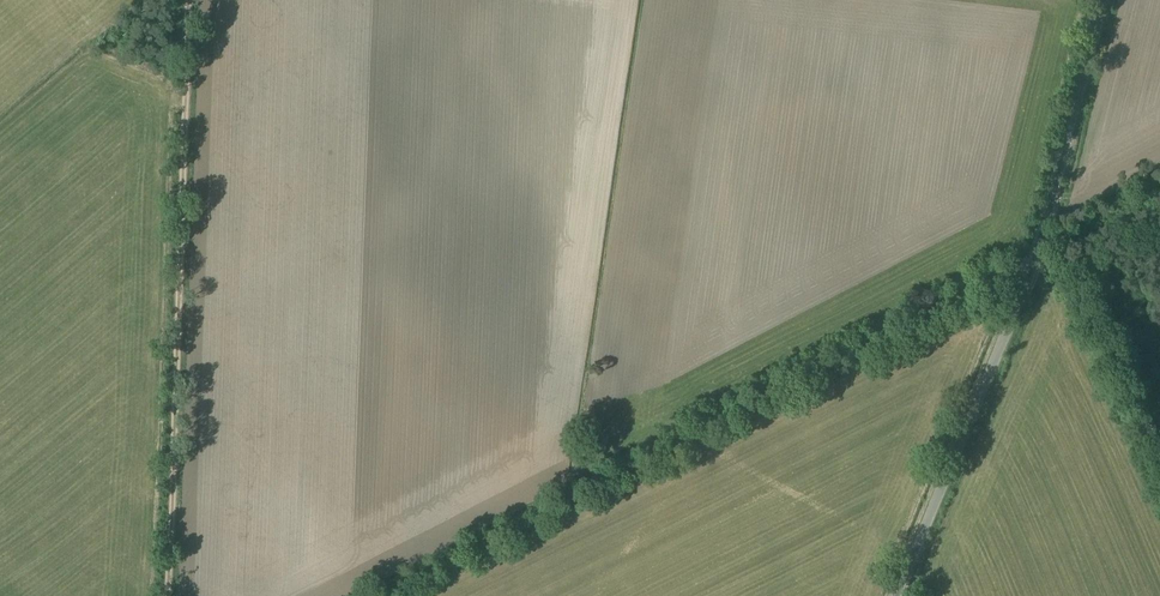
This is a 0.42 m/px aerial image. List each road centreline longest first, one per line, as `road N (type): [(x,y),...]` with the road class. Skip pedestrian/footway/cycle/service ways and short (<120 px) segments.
road 1 (unclassified): [(898,595),(1036,268),(1106,0)]
road 2 (track): [(156,595),(184,0)]
road 3 (track): [(1159,202),(1036,268)]

